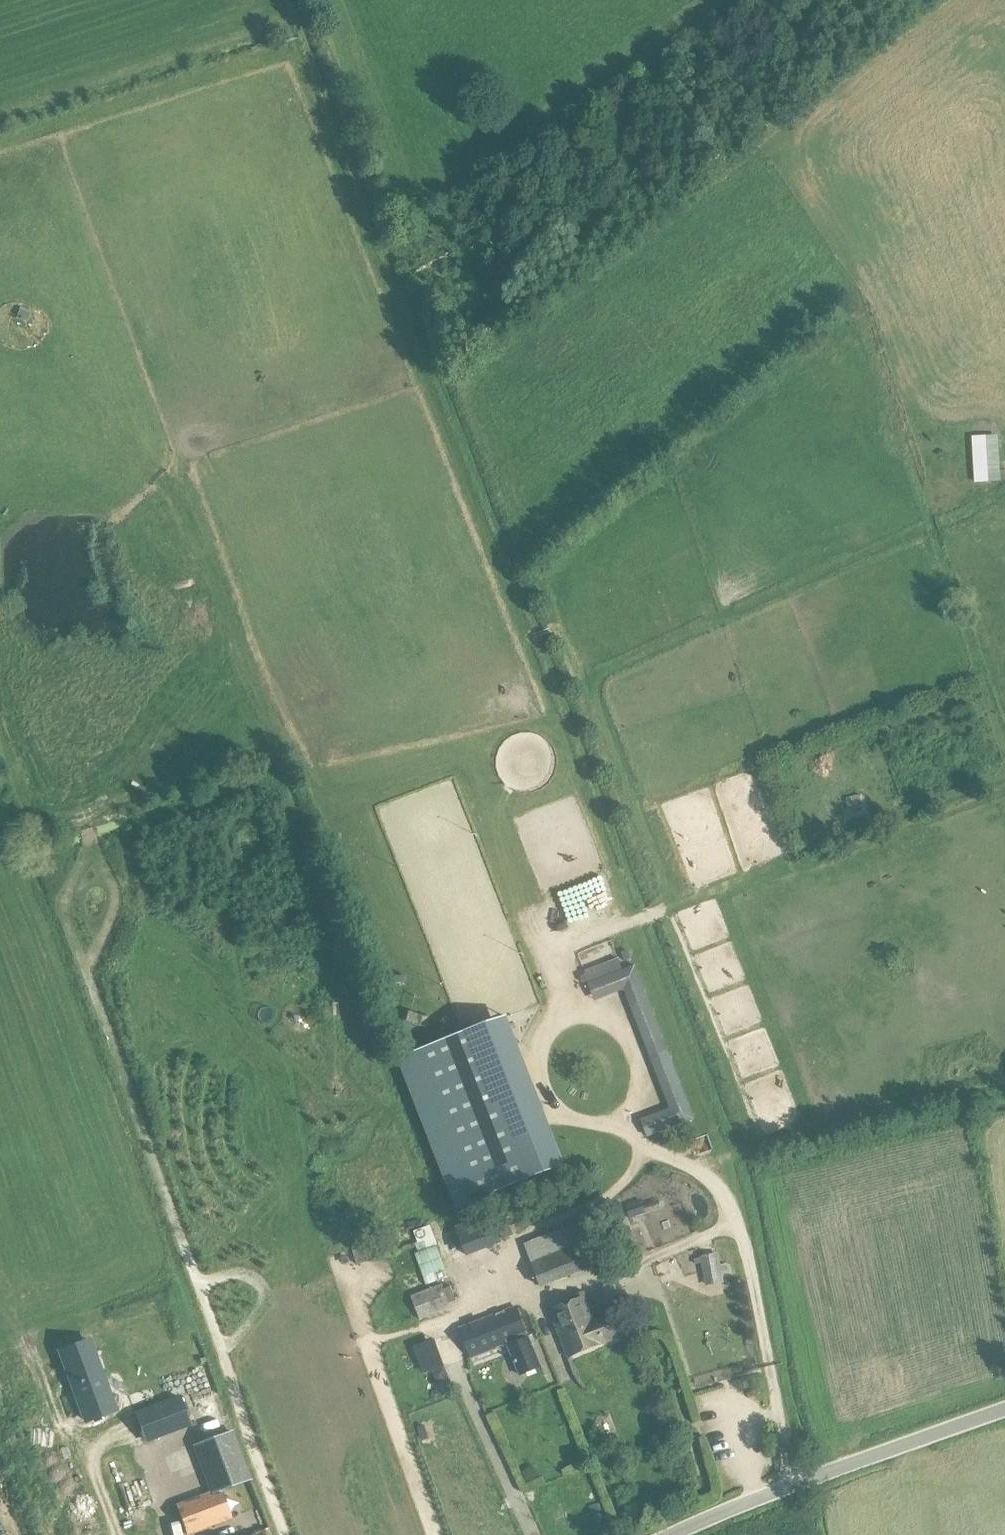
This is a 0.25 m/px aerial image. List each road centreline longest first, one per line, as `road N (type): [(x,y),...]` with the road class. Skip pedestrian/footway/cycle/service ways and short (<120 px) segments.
road 1 (unclassified): [(676,1534),(1004,1410)]

